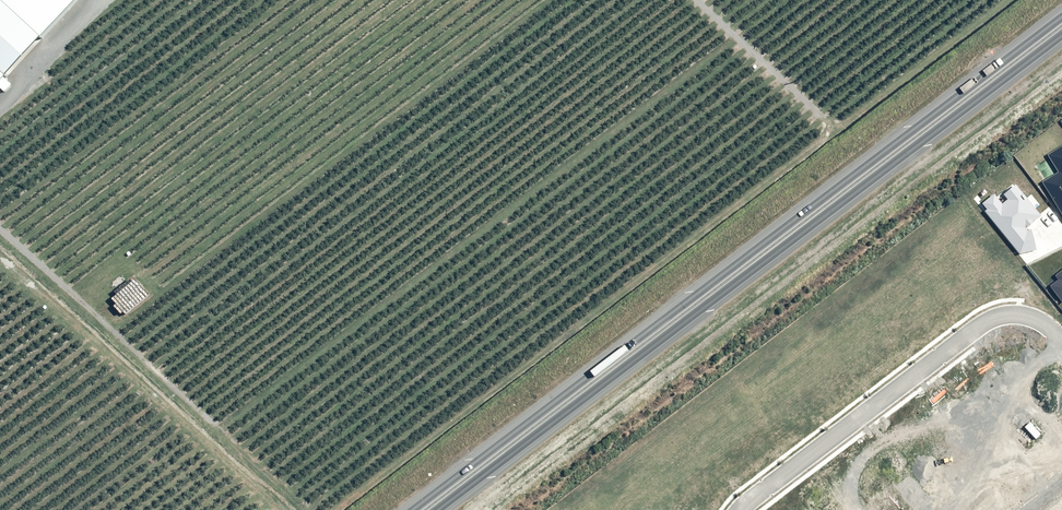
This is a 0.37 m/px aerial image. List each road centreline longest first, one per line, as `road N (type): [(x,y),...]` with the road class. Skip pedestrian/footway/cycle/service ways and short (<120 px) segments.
road 1 (trunk): [(412,509),(1061,16)]
road 2 (trunk): [(1061,36),(436,509)]
road 3 (residential): [(740,509),(993,318),(1029,315),(1061,342)]

